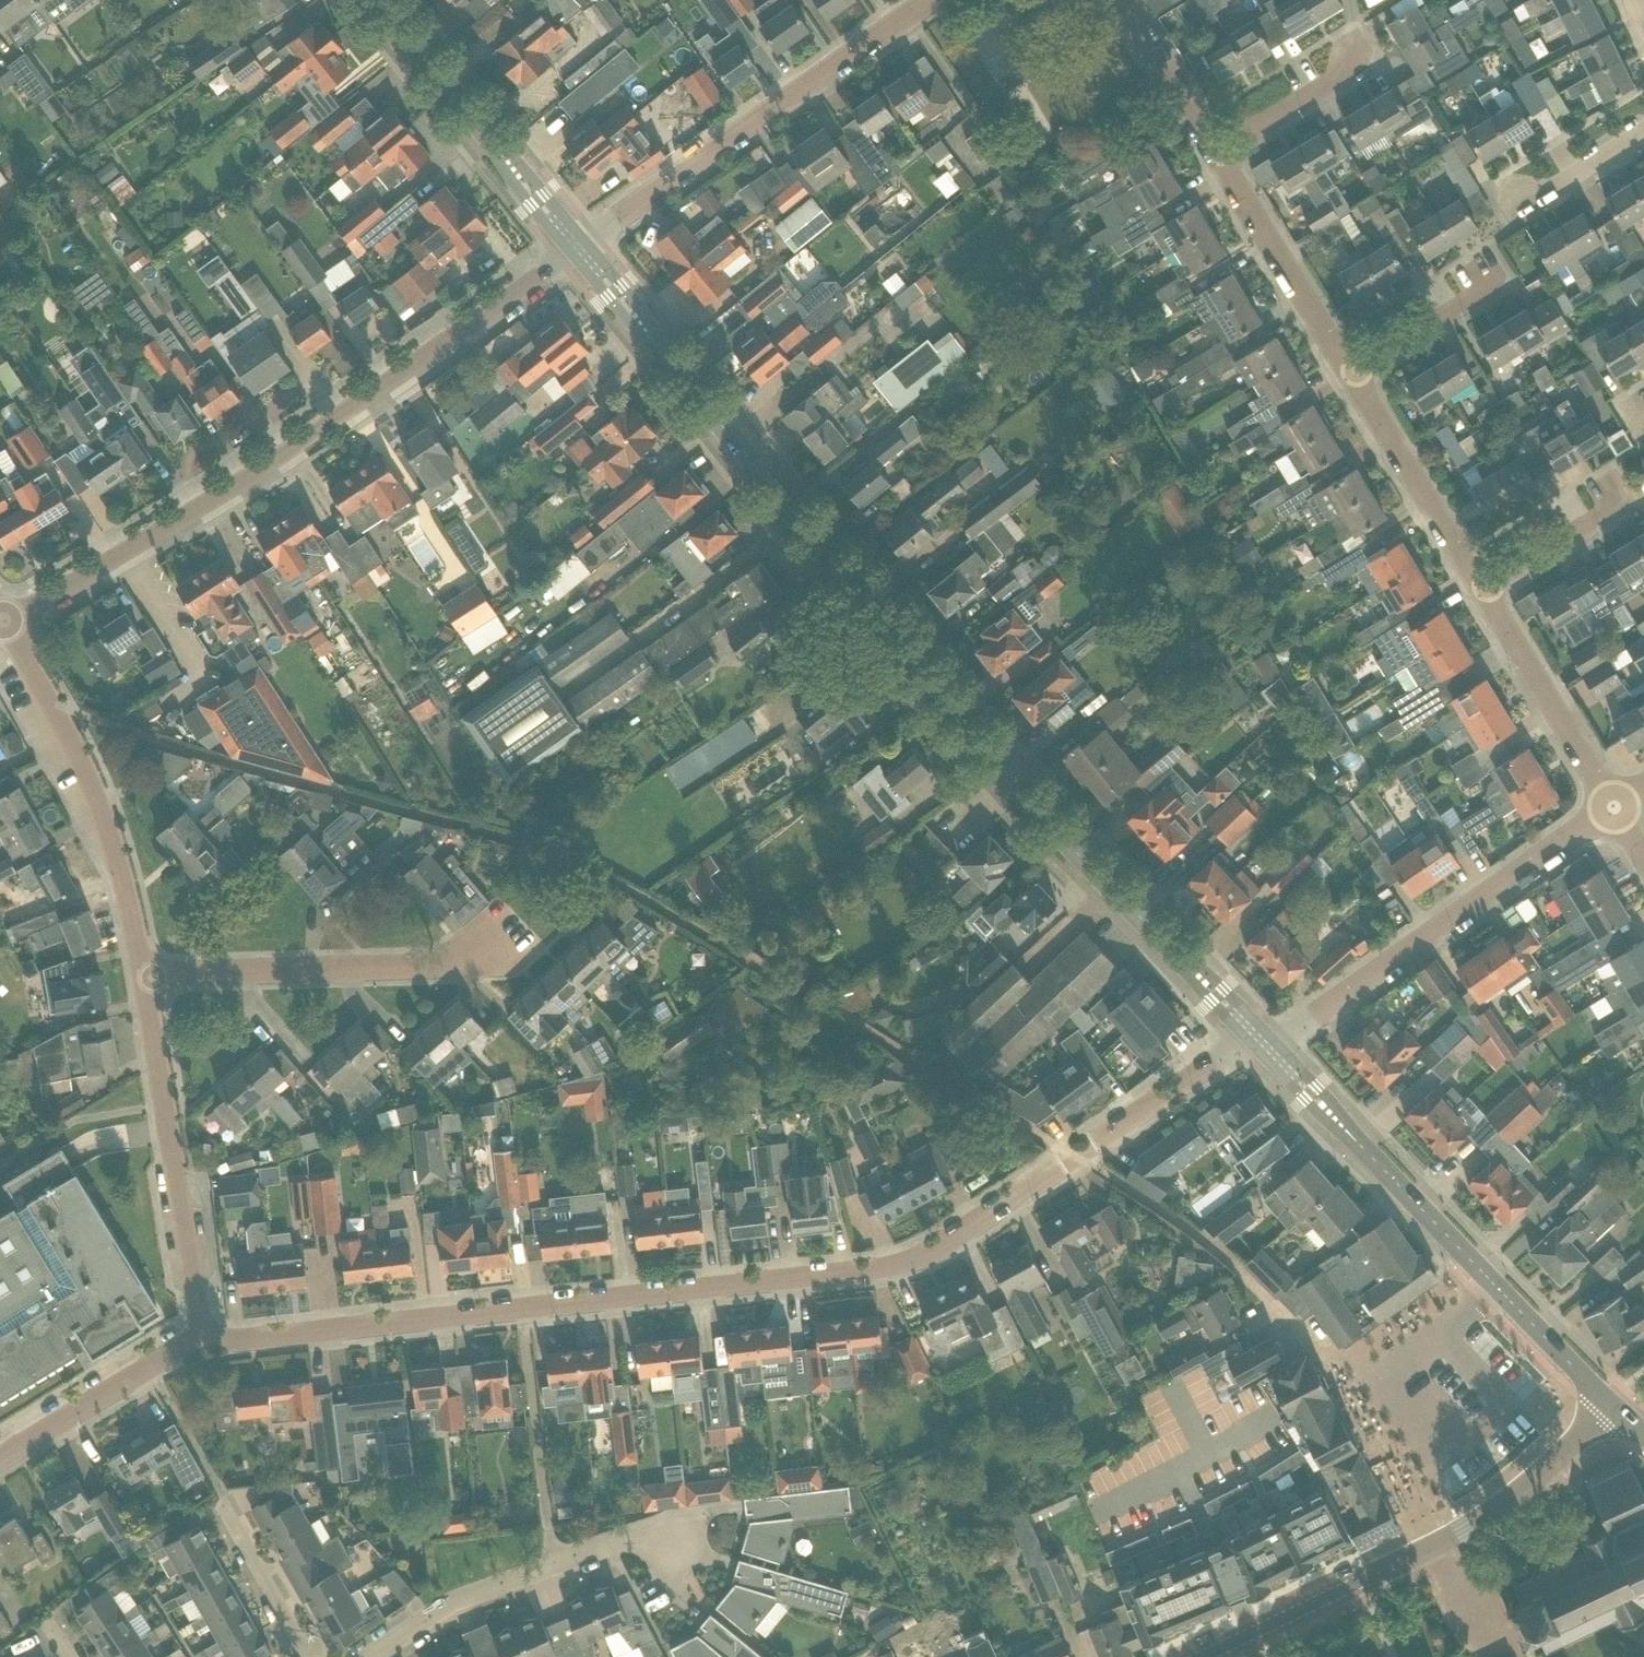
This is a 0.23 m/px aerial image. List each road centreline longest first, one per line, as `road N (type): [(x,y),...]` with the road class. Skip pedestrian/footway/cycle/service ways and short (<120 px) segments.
road 1 (residential): [(202,1333),(233,1341),(916,1262),(1215,1061),(1261,1040)]
road 2 (tertiary): [(1261,1040),(1042,814),(578,245)]
road 3 (residential): [(2,621),(234,487),(578,245)]
road 4 (tertiary): [(1624,1414),(1261,1040)]
road 5 (tertiary): [(1200,1656),(1473,1521),(1624,1414)]
road 6 (residential): [(578,245),(938,0)]
road 7 (residential): [(1261,1040),(1316,1015),(1613,807)]
road 8 (residential): [(144,974),(96,794),(2,621)]
road 9 (residential): [(202,1333),(144,974)]
road 10 (residential): [(144,974),(504,968)]
road 11 (residential): [(377,1656),(452,1605),(550,1564),(616,1544),(661,1545),(683,1554)]
road 12 (tertiary): [(578,245),(378,0)]
road 13 (residential): [(1353,373),(1215,152)]
road 14 (residential): [(1613,807),(1482,588)]
road 15 (residential): [(1482,588),(1353,373)]
road 16 (residential): [(0,1460),(202,1333)]
road 17 (residential): [(1215,152),(1387,53)]
road 18 (residential): [(1215,152),(1123,0)]
road 19 (residential): [(1353,373),(1499,278)]
road 20 (residential): [(1482,588),(1625,499)]
road 21 (residential): [(309,1656),(223,1515)]
road 22 (residential): [(1521,184),(1585,170),(1643,134)]

